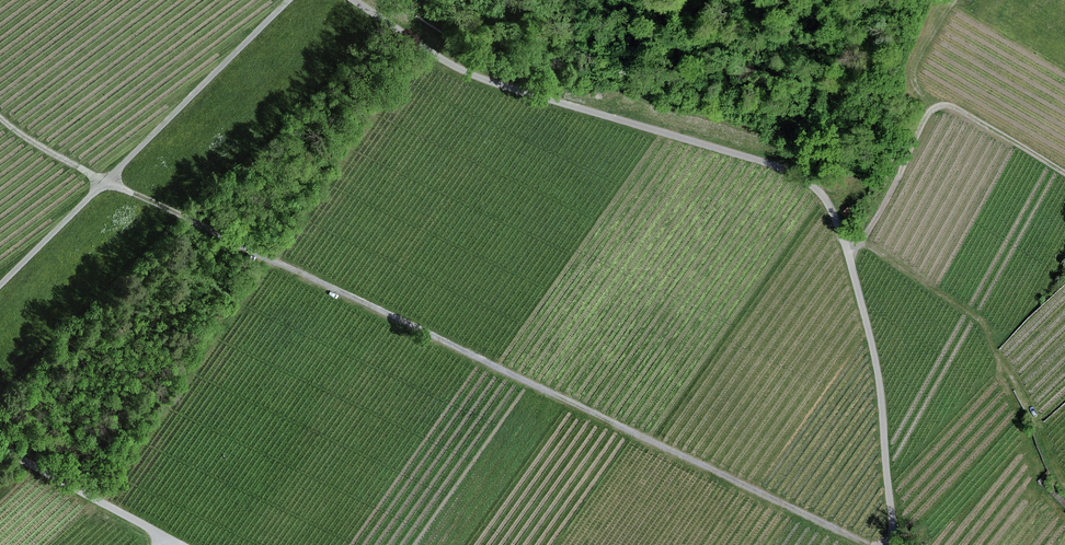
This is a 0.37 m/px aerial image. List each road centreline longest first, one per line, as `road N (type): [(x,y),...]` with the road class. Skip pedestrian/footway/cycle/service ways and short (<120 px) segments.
road 1 (track): [(0,112),(106,181),(869,544)]
road 2 (track): [(894,544),(872,344),(848,252),(815,186),(770,164),(479,78),(354,0)]
road 3 (track): [(287,0),(0,285)]
road 4 (track): [(848,252),(864,239),(924,120),(939,106),(953,106),(1064,172)]
road 5 (track): [(0,448),(181,544)]

